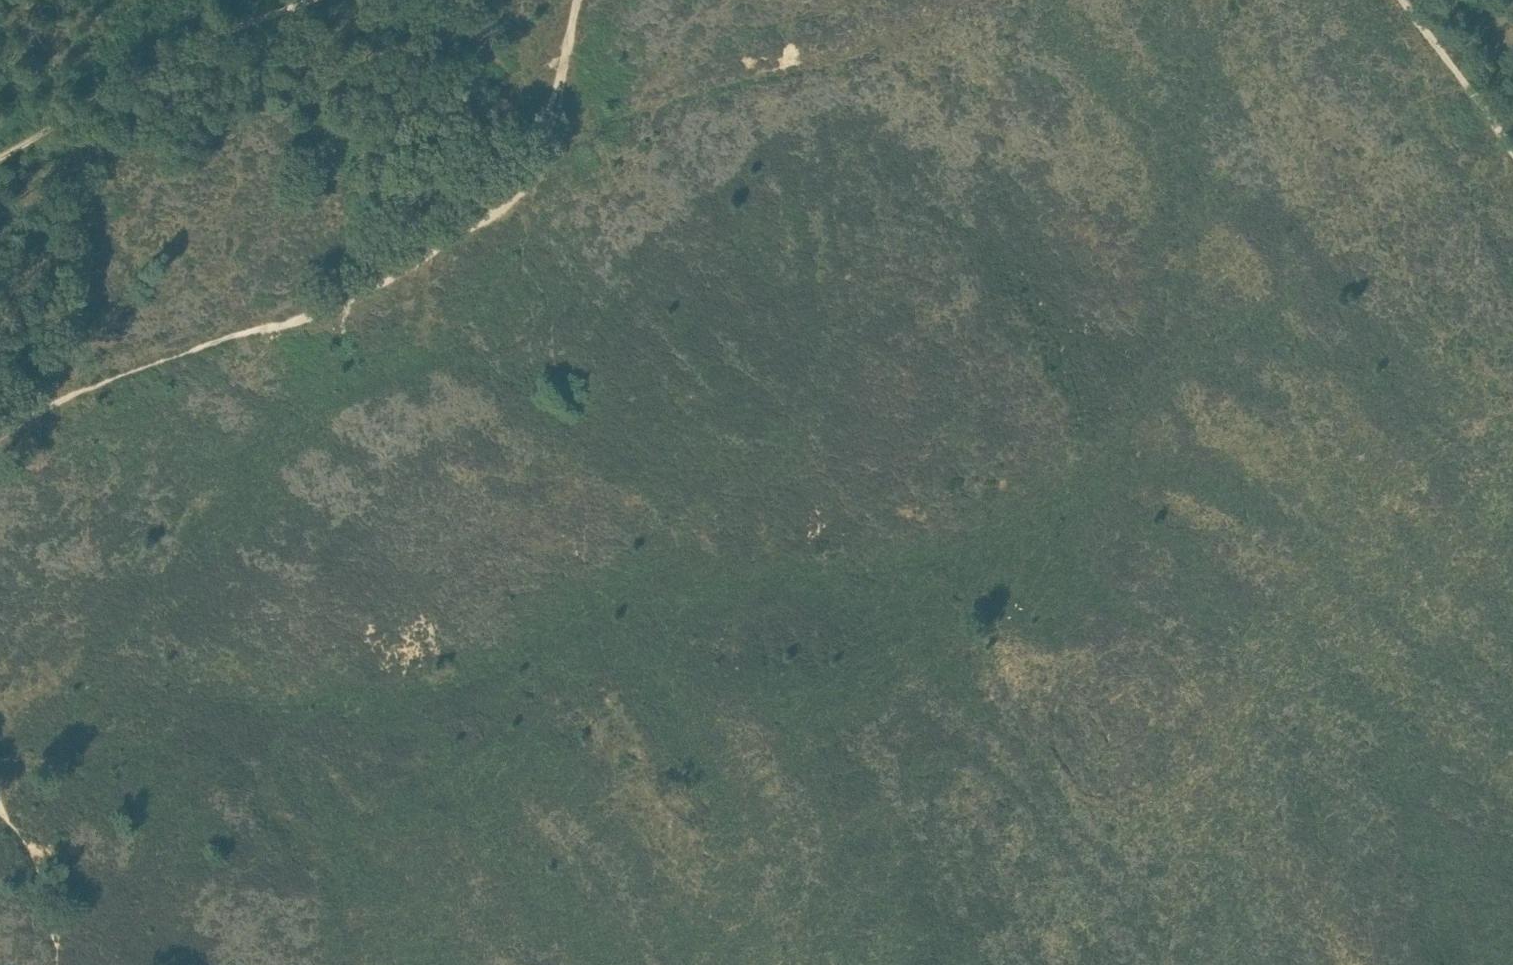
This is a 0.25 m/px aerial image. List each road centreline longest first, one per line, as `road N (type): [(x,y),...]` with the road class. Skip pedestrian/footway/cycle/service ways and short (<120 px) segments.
road 1 (track): [(280,0),(0,137)]

